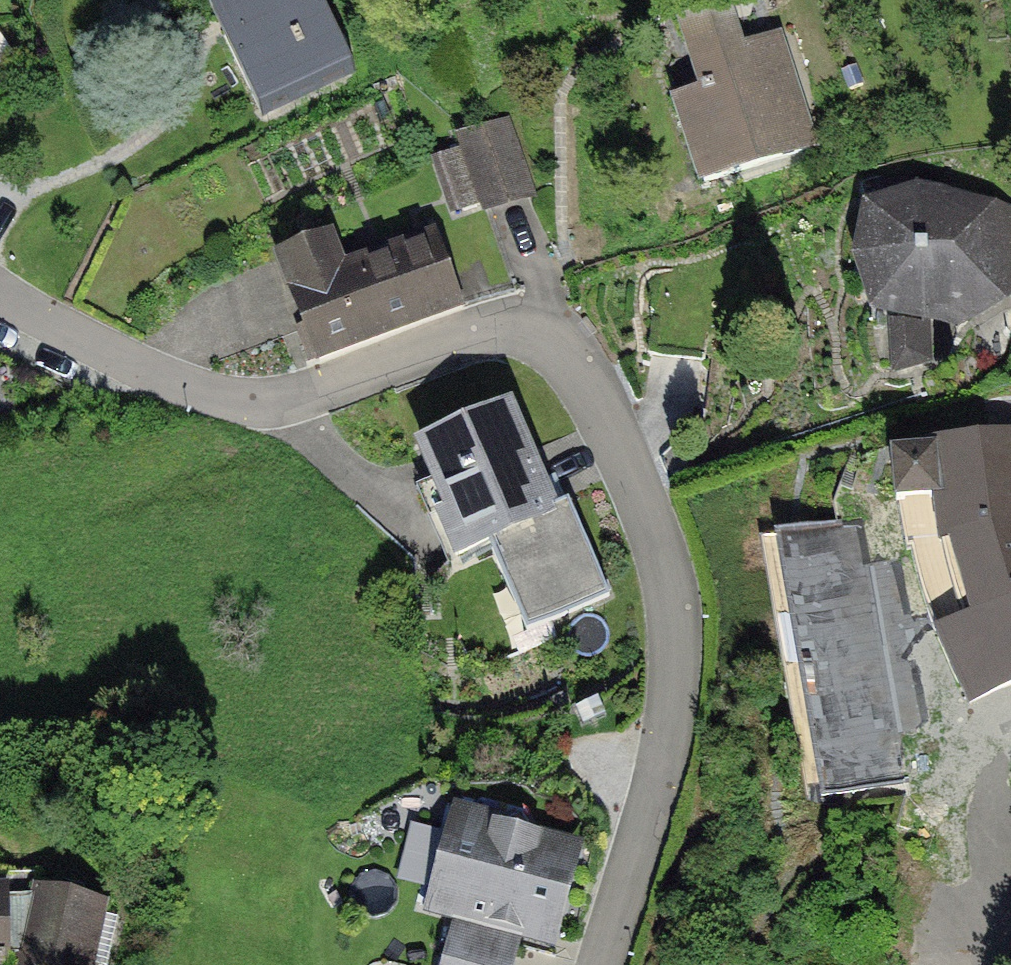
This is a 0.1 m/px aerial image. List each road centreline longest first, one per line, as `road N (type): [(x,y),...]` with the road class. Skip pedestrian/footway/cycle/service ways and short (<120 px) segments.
road 1 (residential): [(0,289),(199,390),(250,400),(290,396),(474,330),(512,325),(546,339),(577,371),(631,465),(656,537),(673,666),(653,793),(599,964)]

